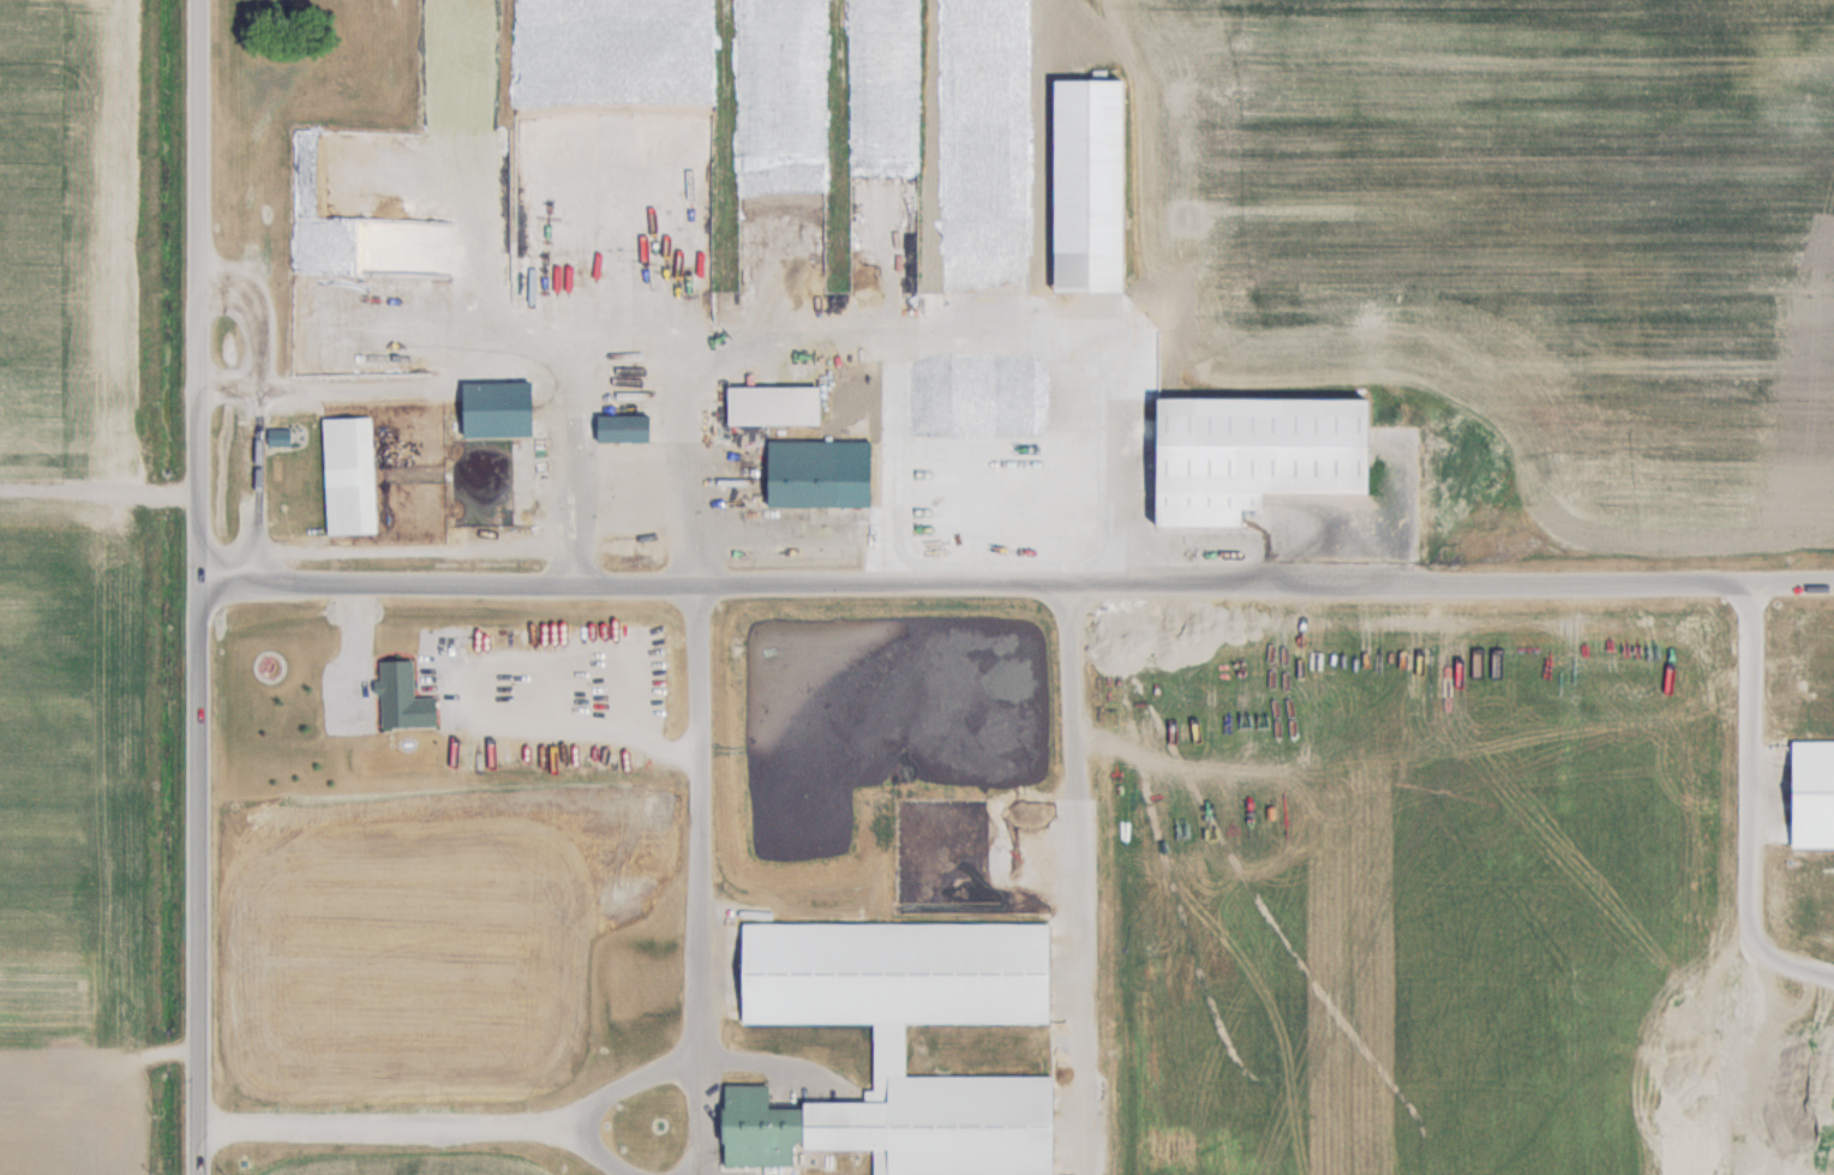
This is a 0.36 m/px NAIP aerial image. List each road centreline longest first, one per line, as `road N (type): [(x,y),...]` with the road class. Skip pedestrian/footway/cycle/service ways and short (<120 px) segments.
road 1 (residential): [(202,1174),(201,0)]

